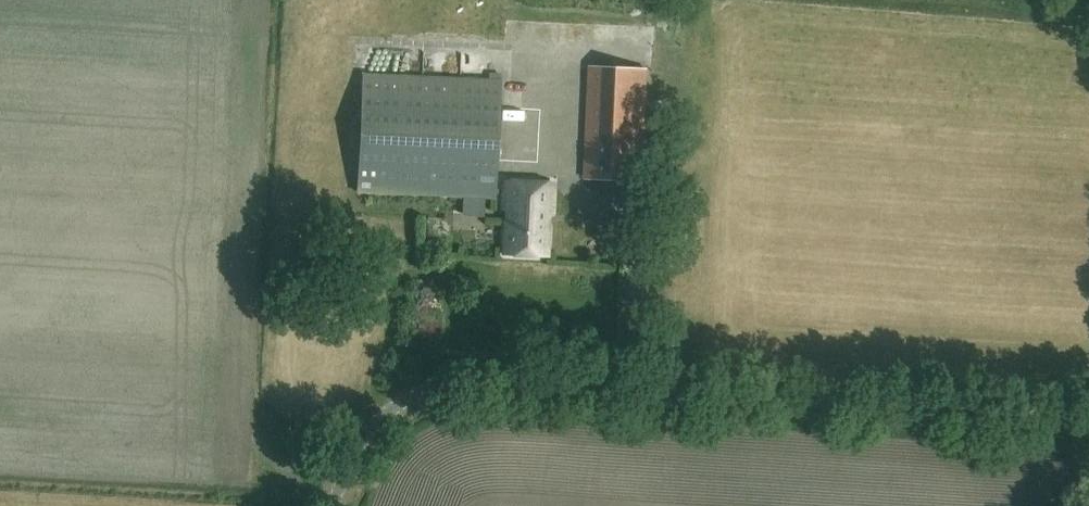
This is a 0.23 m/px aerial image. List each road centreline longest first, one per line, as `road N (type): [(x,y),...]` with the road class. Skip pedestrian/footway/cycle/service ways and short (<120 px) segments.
road 1 (unclassified): [(330,505),(366,436),(439,385),(498,380),(1088,419)]

